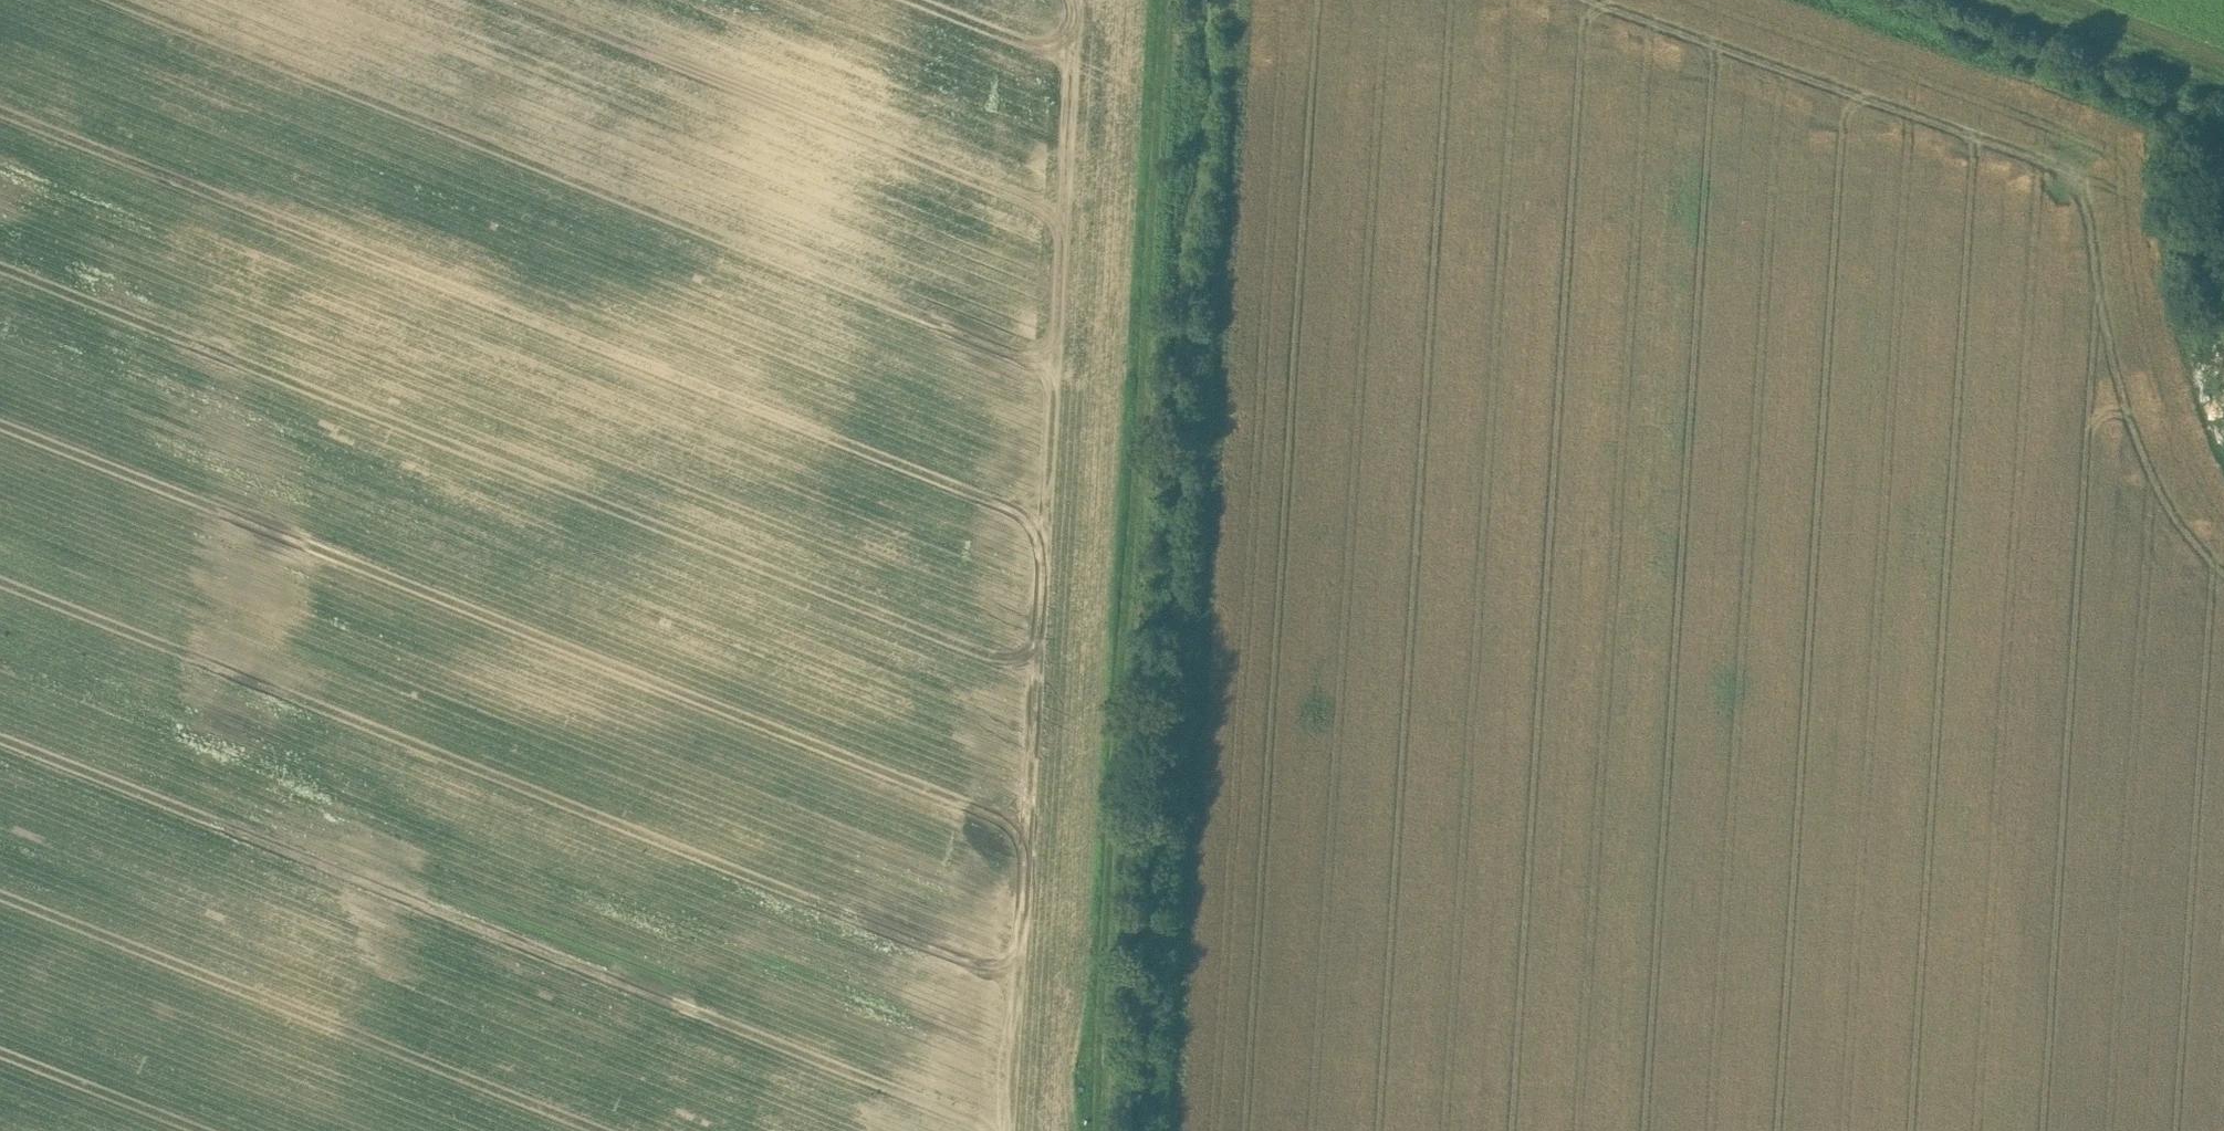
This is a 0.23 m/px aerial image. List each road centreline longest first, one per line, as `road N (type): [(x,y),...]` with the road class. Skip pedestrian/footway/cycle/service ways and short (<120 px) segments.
road 1 (track): [(1097,1130),(1167,0)]

